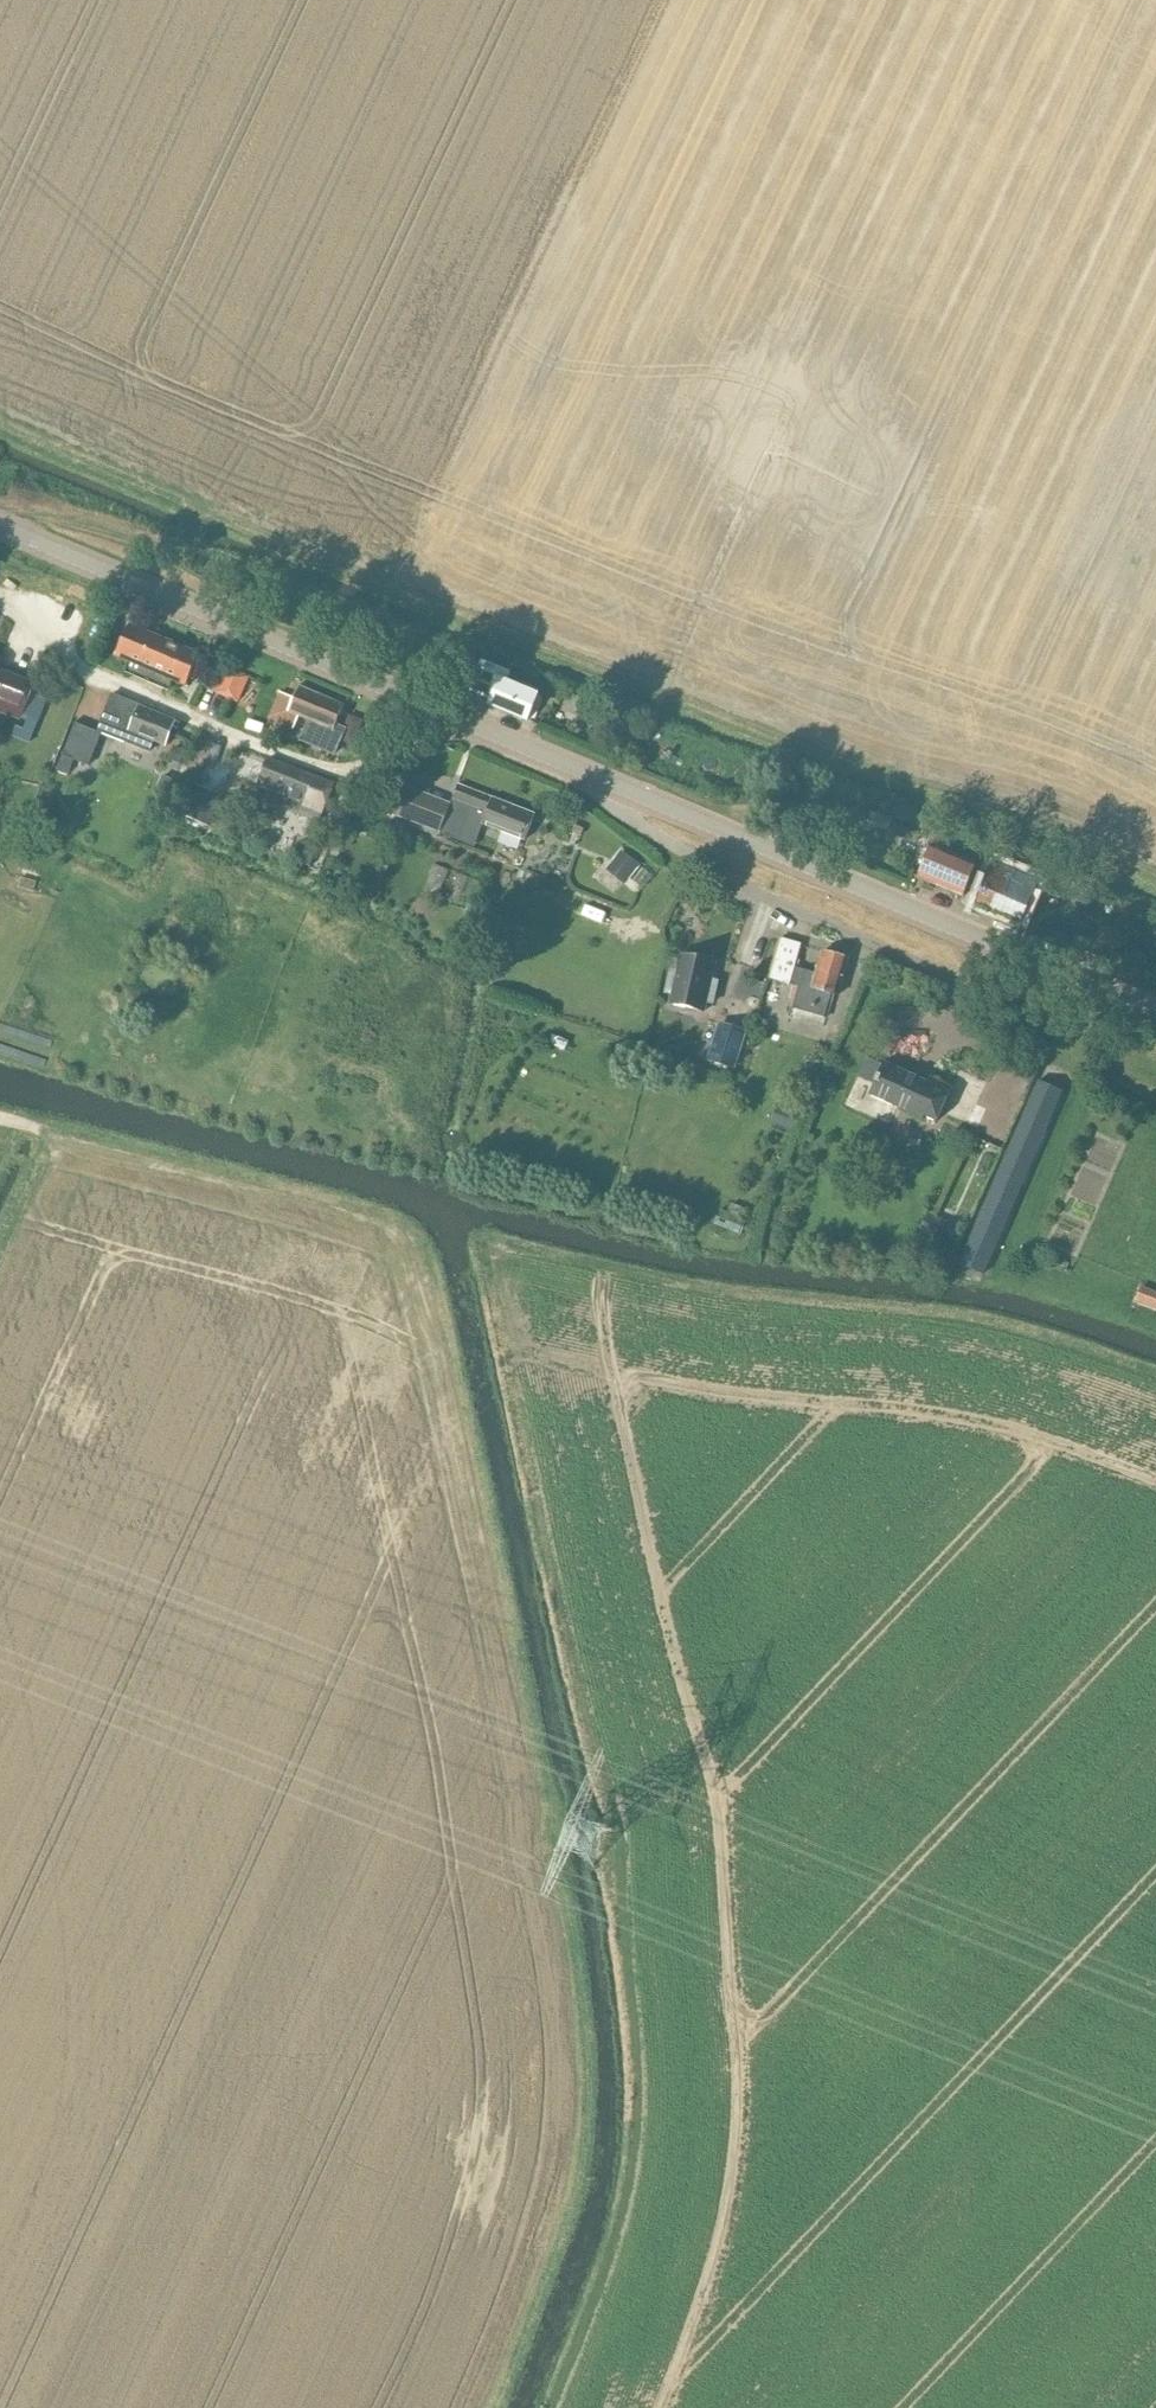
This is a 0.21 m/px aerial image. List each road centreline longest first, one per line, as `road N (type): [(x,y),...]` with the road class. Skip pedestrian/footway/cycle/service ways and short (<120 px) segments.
road 1 (tertiary): [(1155,1007),(426,707)]
road 2 (residential): [(0,598),(94,673),(325,767),(390,757),(426,707)]
road 3 (tertiary): [(426,707),(0,526)]
road 4 (track): [(2,527),(55,519),(169,544),(187,530),(203,495)]
road 5 (track): [(1008,1003),(1155,1068)]

